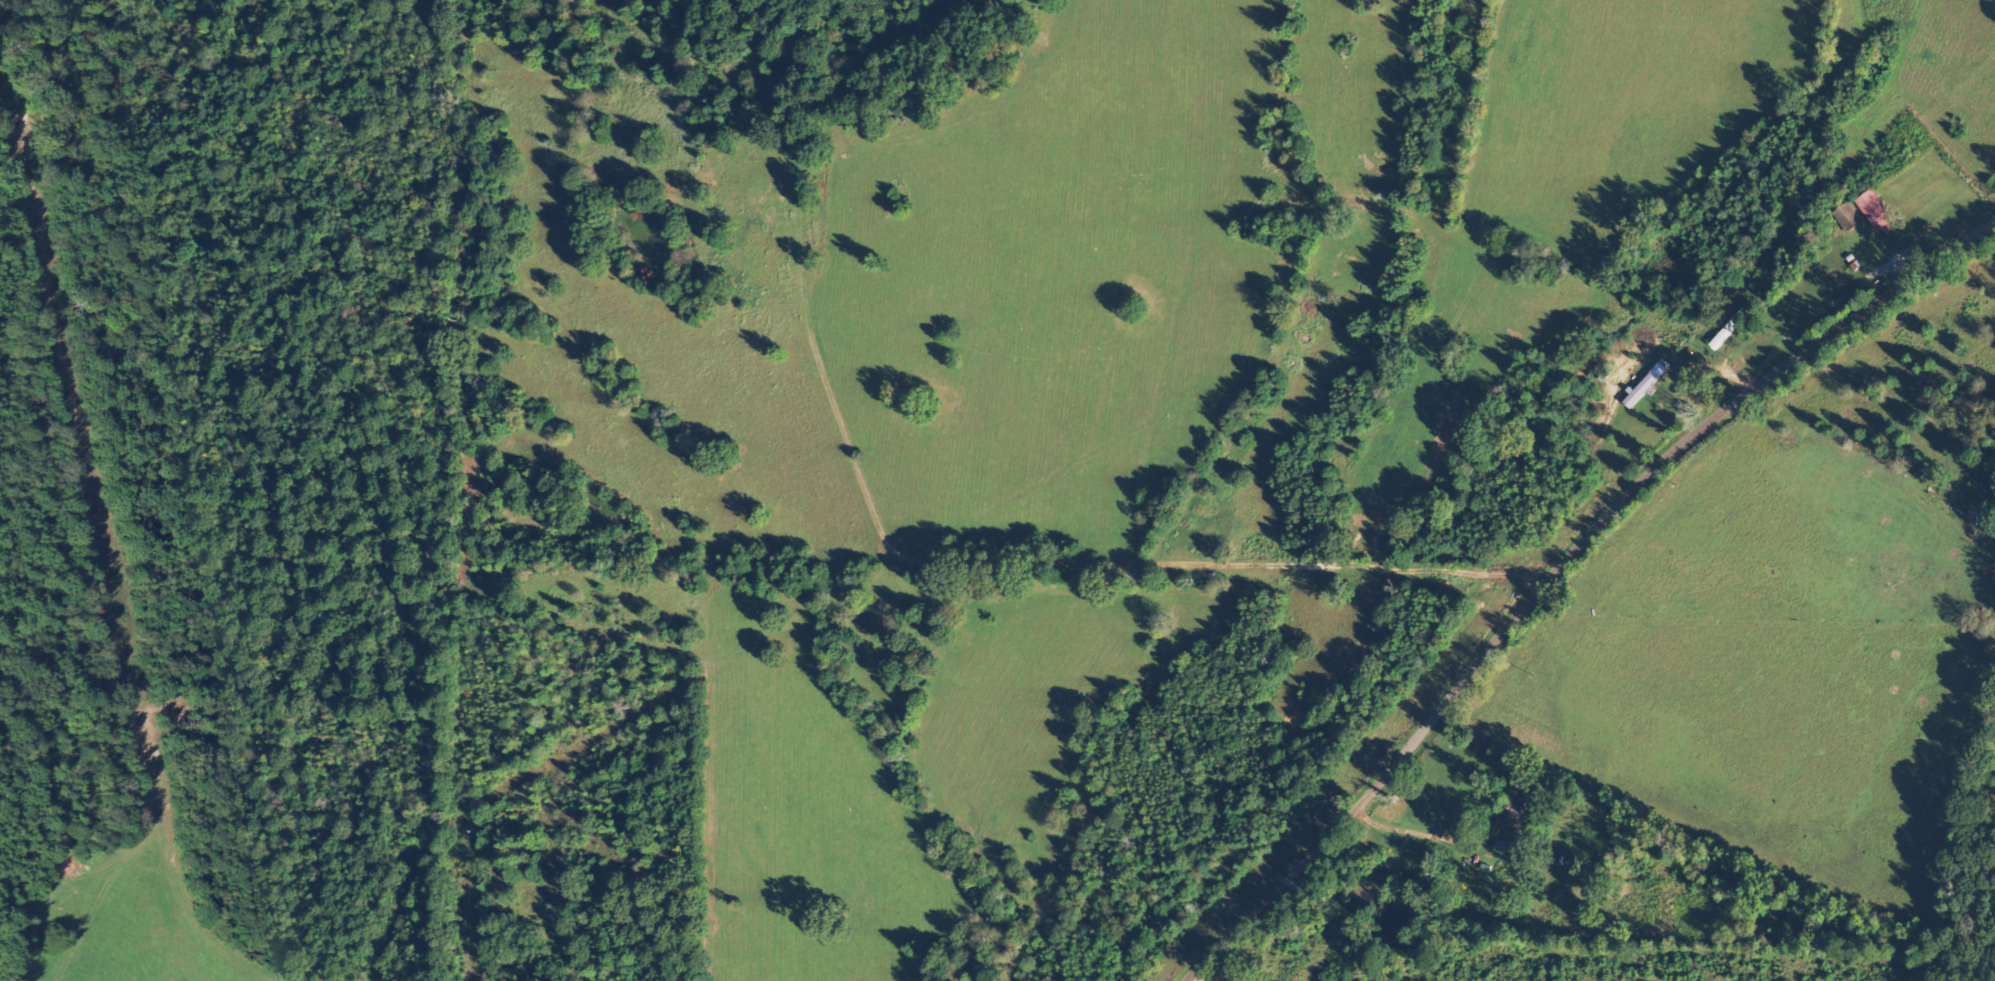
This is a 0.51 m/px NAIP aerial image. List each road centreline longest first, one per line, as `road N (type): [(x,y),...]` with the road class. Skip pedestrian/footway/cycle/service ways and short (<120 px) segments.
road 1 (residential): [(1202,980),(1526,599),(1726,388),(1994,191)]
road 2 (residential): [(748,980),(731,742),(696,595),(678,462)]

